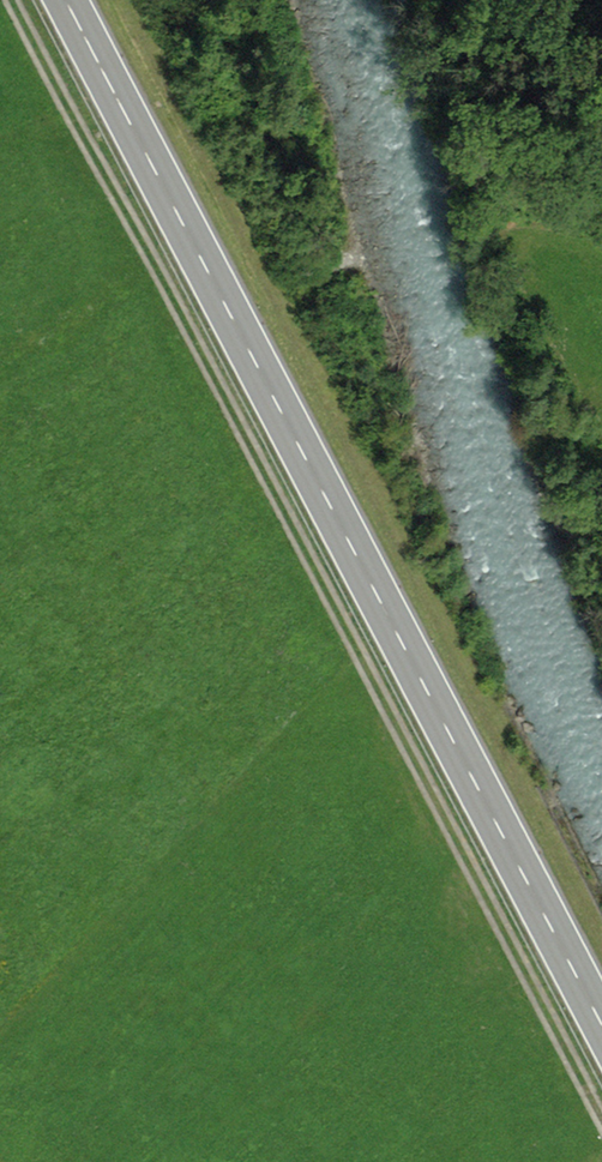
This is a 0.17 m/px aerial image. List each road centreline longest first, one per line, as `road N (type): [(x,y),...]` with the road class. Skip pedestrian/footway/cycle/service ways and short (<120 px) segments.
road 1 (track): [(14,0),(601,1117)]
road 2 (primary): [(601,1017),(71,0)]

